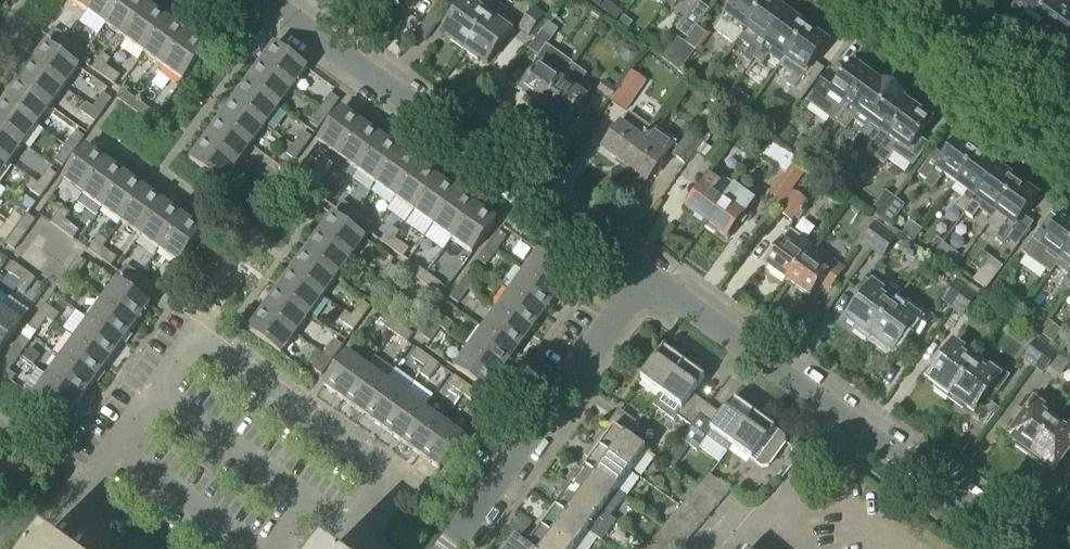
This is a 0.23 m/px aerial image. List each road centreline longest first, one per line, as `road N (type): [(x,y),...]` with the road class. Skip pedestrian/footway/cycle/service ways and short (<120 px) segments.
road 1 (residential): [(654,270),(269,0)]
road 2 (residential): [(1026,548),(654,270)]
road 3 (residential): [(354,536),(395,473),(192,330),(149,390)]
road 4 (residential): [(448,548),(654,270)]
road 5 (residential): [(1069,135),(886,0)]
road 6 (residential): [(149,390),(71,506),(132,548)]
road 7 (residential): [(309,504),(149,390)]

